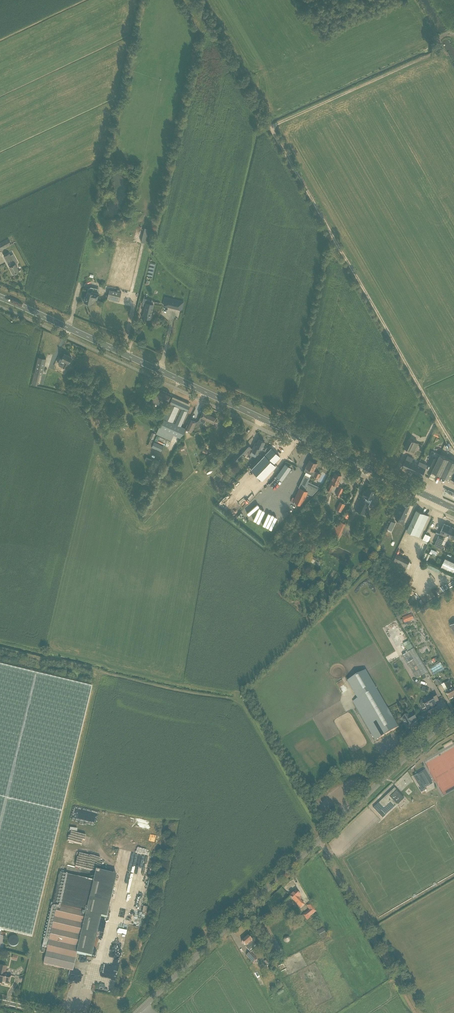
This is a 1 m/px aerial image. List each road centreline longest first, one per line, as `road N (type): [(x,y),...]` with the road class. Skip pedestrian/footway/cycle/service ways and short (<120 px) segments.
road 1 (tertiary): [(453,508),(0,296)]
road 2 (tertiary): [(137,1012),(453,720)]
road 3 (track): [(453,445),(270,125)]
road 4 (track): [(420,1012),(320,838)]

